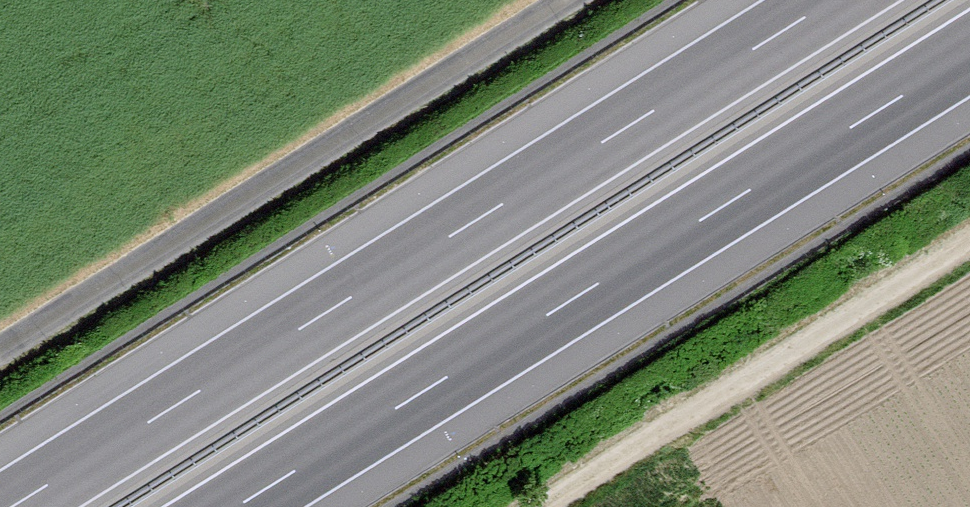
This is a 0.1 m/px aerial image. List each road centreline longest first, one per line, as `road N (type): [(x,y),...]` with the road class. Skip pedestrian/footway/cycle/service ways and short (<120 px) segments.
road 1 (motorway): [(832,0),(11,506)]
road 2 (motorway): [(237,506),(969,54)]
road 3 (track): [(0,349),(563,0)]
road 4 (track): [(969,239),(537,506)]

